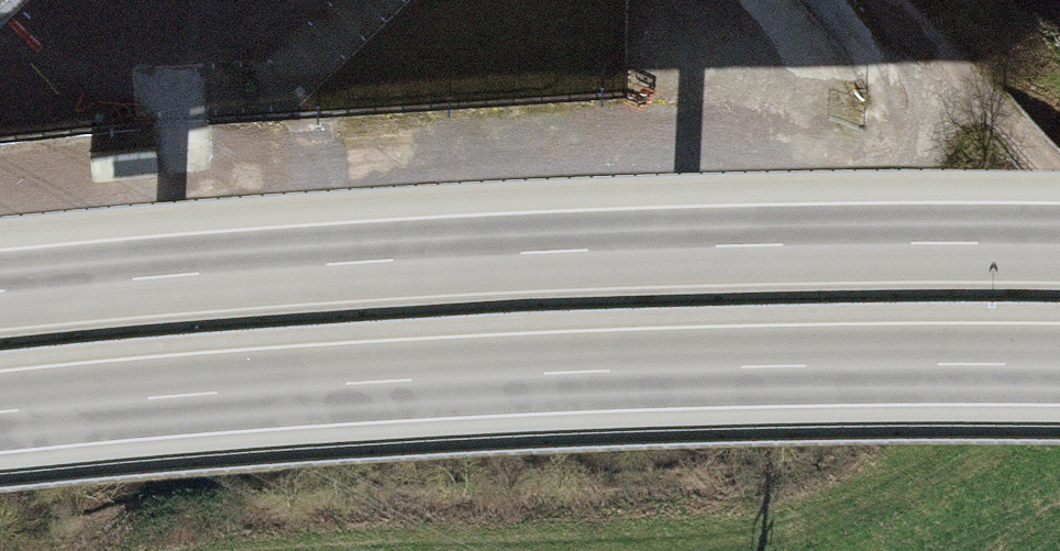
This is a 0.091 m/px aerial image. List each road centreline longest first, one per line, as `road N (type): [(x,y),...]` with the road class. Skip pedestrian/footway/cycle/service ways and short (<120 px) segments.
road 1 (track): [(957,76),(932,166),(888,249),(830,309),(789,335),(721,359),(197,395),(37,417),(0,433)]
road 2 (motorway): [(1059,245),(544,252),(0,290)]
road 3 (motorway): [(0,411),(547,374),(1059,365)]
road 4 (track): [(1059,174),(880,0)]

